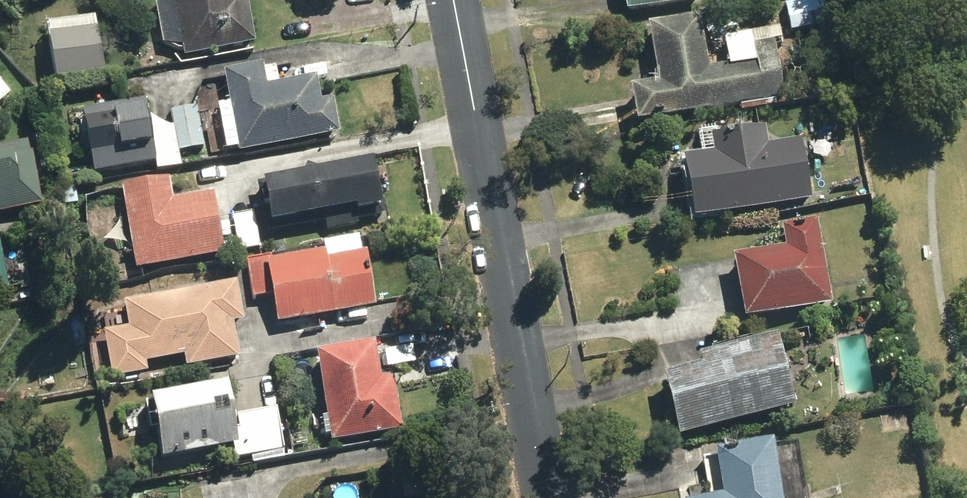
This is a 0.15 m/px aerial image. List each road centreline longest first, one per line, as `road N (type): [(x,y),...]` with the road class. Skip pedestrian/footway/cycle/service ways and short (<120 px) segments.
road 1 (residential): [(454,0),(545,497)]

